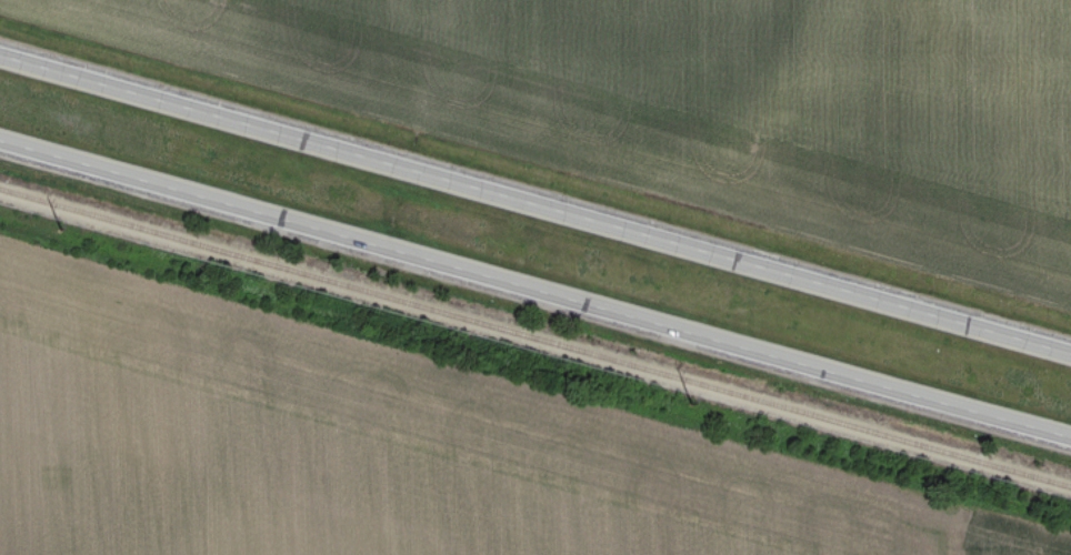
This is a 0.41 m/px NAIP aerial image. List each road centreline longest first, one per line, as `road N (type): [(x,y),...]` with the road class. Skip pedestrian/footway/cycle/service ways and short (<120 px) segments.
road 1 (trunk): [(1070,353),(0,56)]
road 2 (trunk): [(0,133),(1070,427)]

